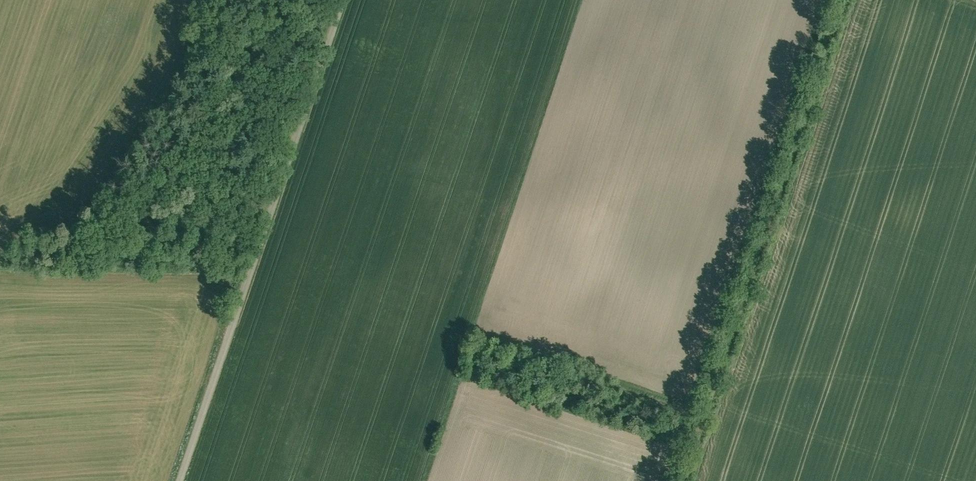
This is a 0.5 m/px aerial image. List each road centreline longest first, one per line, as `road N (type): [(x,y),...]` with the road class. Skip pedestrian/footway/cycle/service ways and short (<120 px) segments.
road 1 (unclassified): [(343,0),(180,480)]
road 2 (track): [(843,0),(684,480)]

